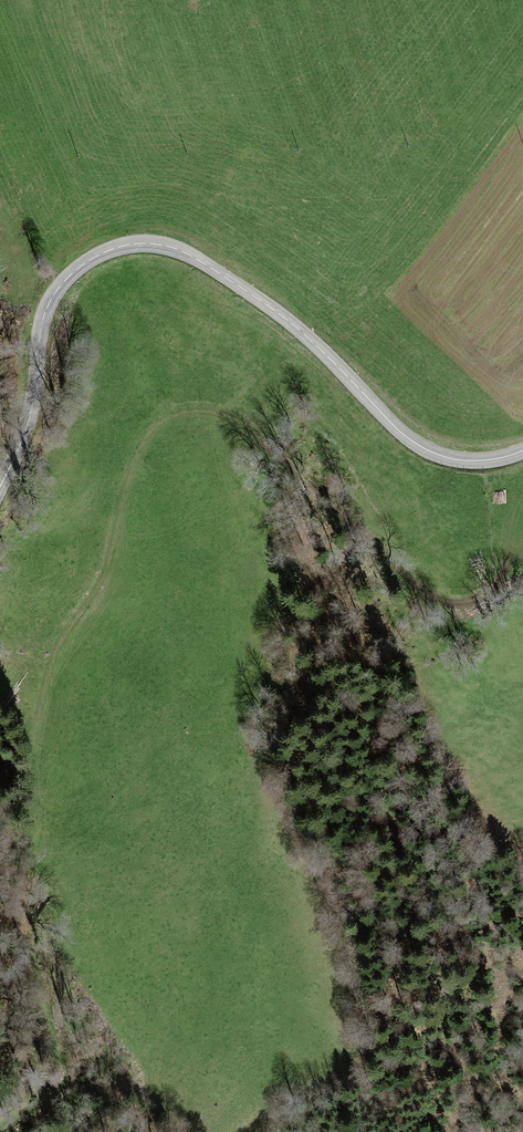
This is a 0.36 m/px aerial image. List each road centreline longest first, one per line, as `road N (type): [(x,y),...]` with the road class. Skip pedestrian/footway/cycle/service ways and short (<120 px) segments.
road 1 (track): [(0,1131),(45,1097),(60,1061),(38,872),(39,710),(62,637),(102,579),(150,430),(196,410),(236,420),(300,467),(431,594),(460,603),(488,591),(503,567),(522,488)]
road 2 (tertiary): [(0,485),(30,413),(37,318),(78,267),(112,248),(144,242),(191,255),(274,309),(428,450),(475,459),(522,449)]
road 3 (track): [(183,1131),(191,1070),(240,953)]

